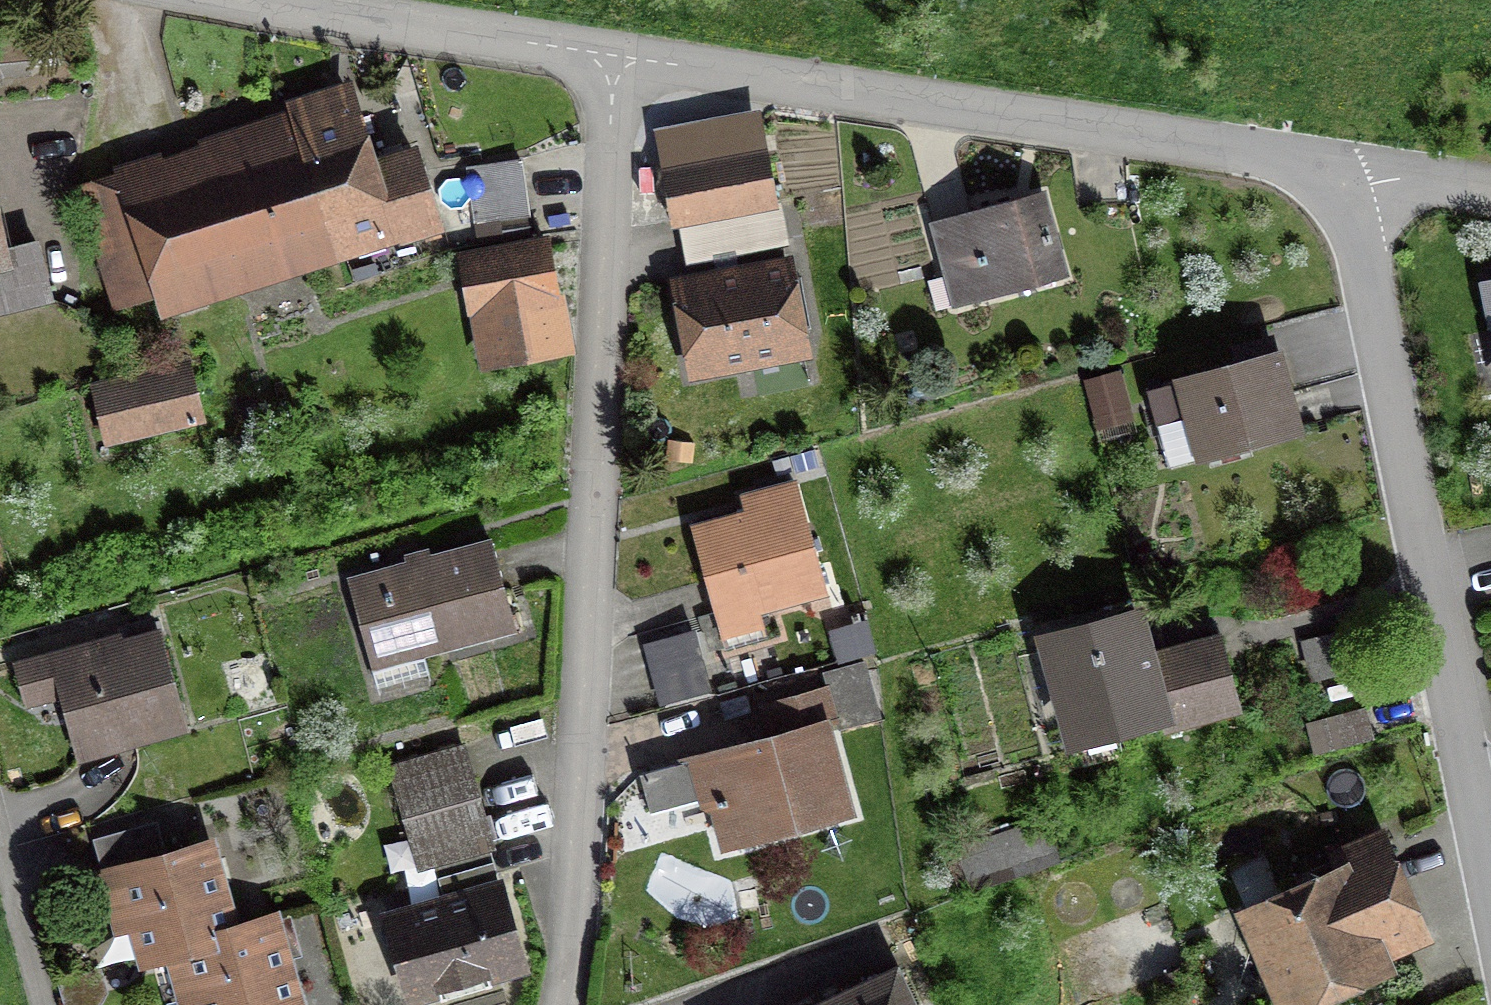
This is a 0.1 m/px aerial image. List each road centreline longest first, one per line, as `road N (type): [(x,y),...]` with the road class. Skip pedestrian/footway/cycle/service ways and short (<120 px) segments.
road 1 (residential): [(617,61),(584,723),(559,1004)]
road 2 (residential): [(1352,181),(617,61)]
road 3 (residential): [(1490,898),(1352,181)]
road 4 (residential): [(617,61),(212,0)]
road 5 (track): [(120,0),(119,91),(95,108),(0,128)]
road 6 (residential): [(45,1004),(0,846)]
road 7 (residential): [(1490,203),(1352,181)]

